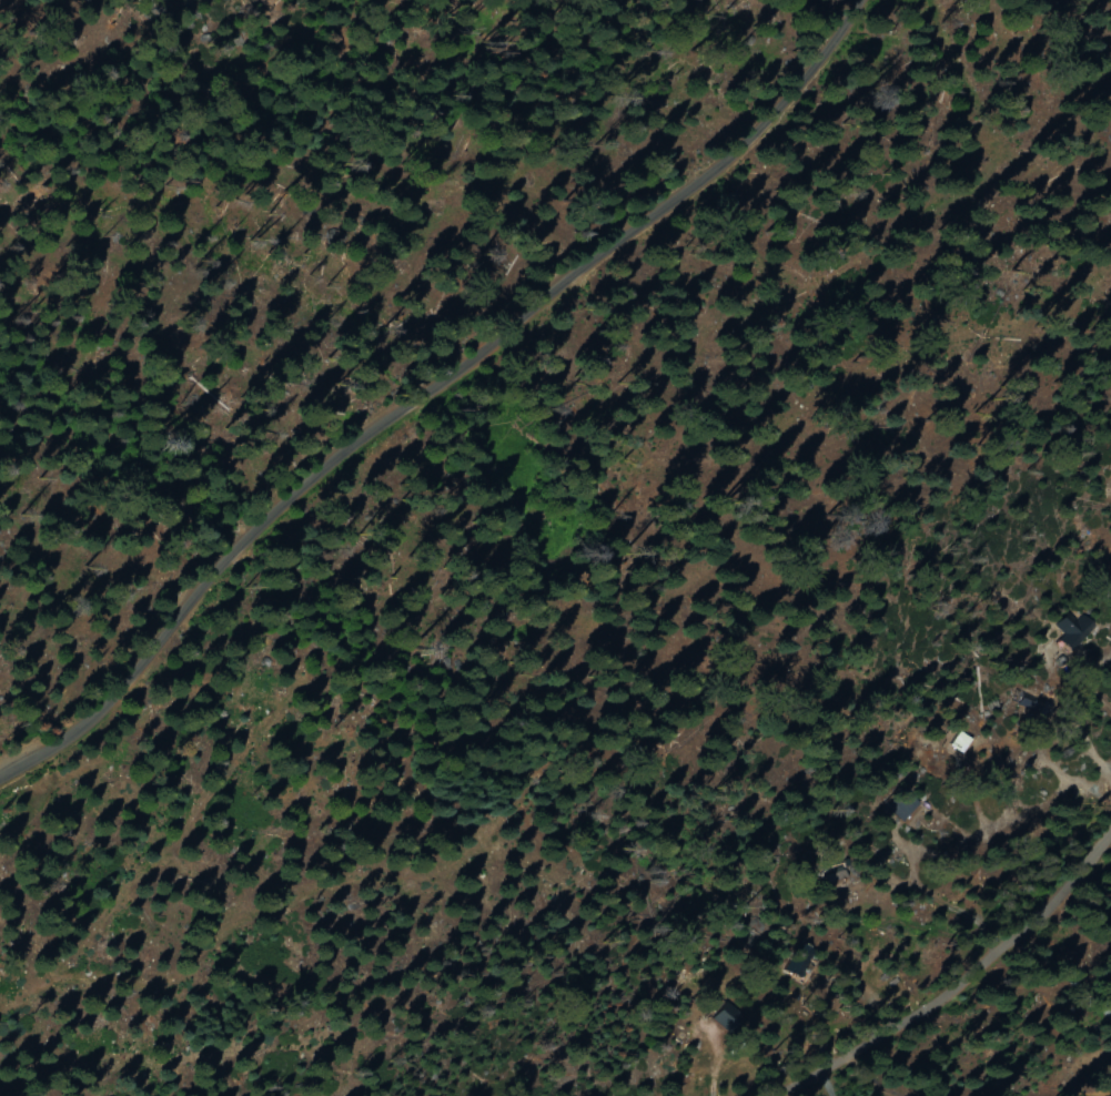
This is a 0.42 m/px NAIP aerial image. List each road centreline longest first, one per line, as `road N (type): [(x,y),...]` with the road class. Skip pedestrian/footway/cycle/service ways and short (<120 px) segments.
road 1 (residential): [(874,0),(785,119),(341,454),(73,735),(0,781)]
road 2 (track): [(1110,840),(1089,871),(943,1002),(788,1095)]

